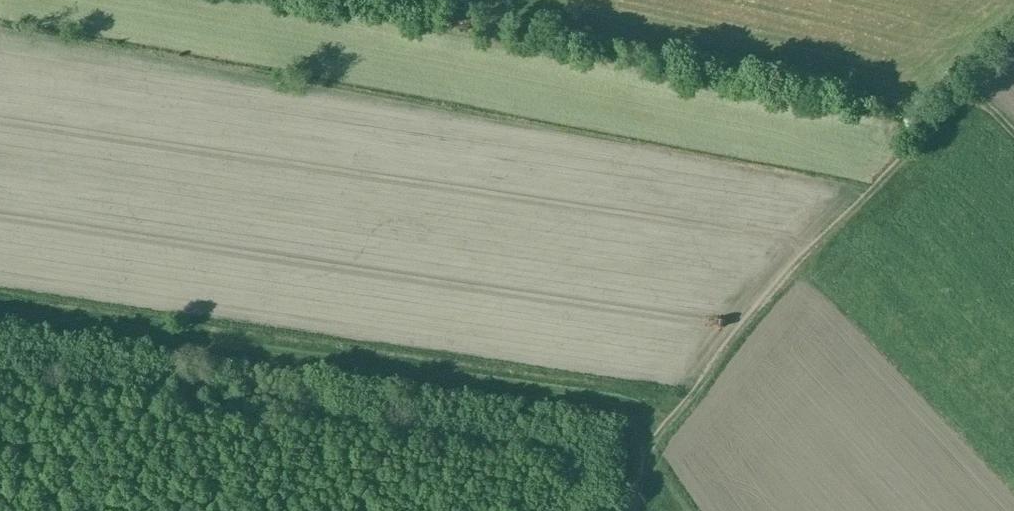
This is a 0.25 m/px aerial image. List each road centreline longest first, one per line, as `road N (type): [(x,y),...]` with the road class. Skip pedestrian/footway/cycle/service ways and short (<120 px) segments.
road 1 (track): [(650,455),(764,303),(950,104),(978,102),(1013,137)]

